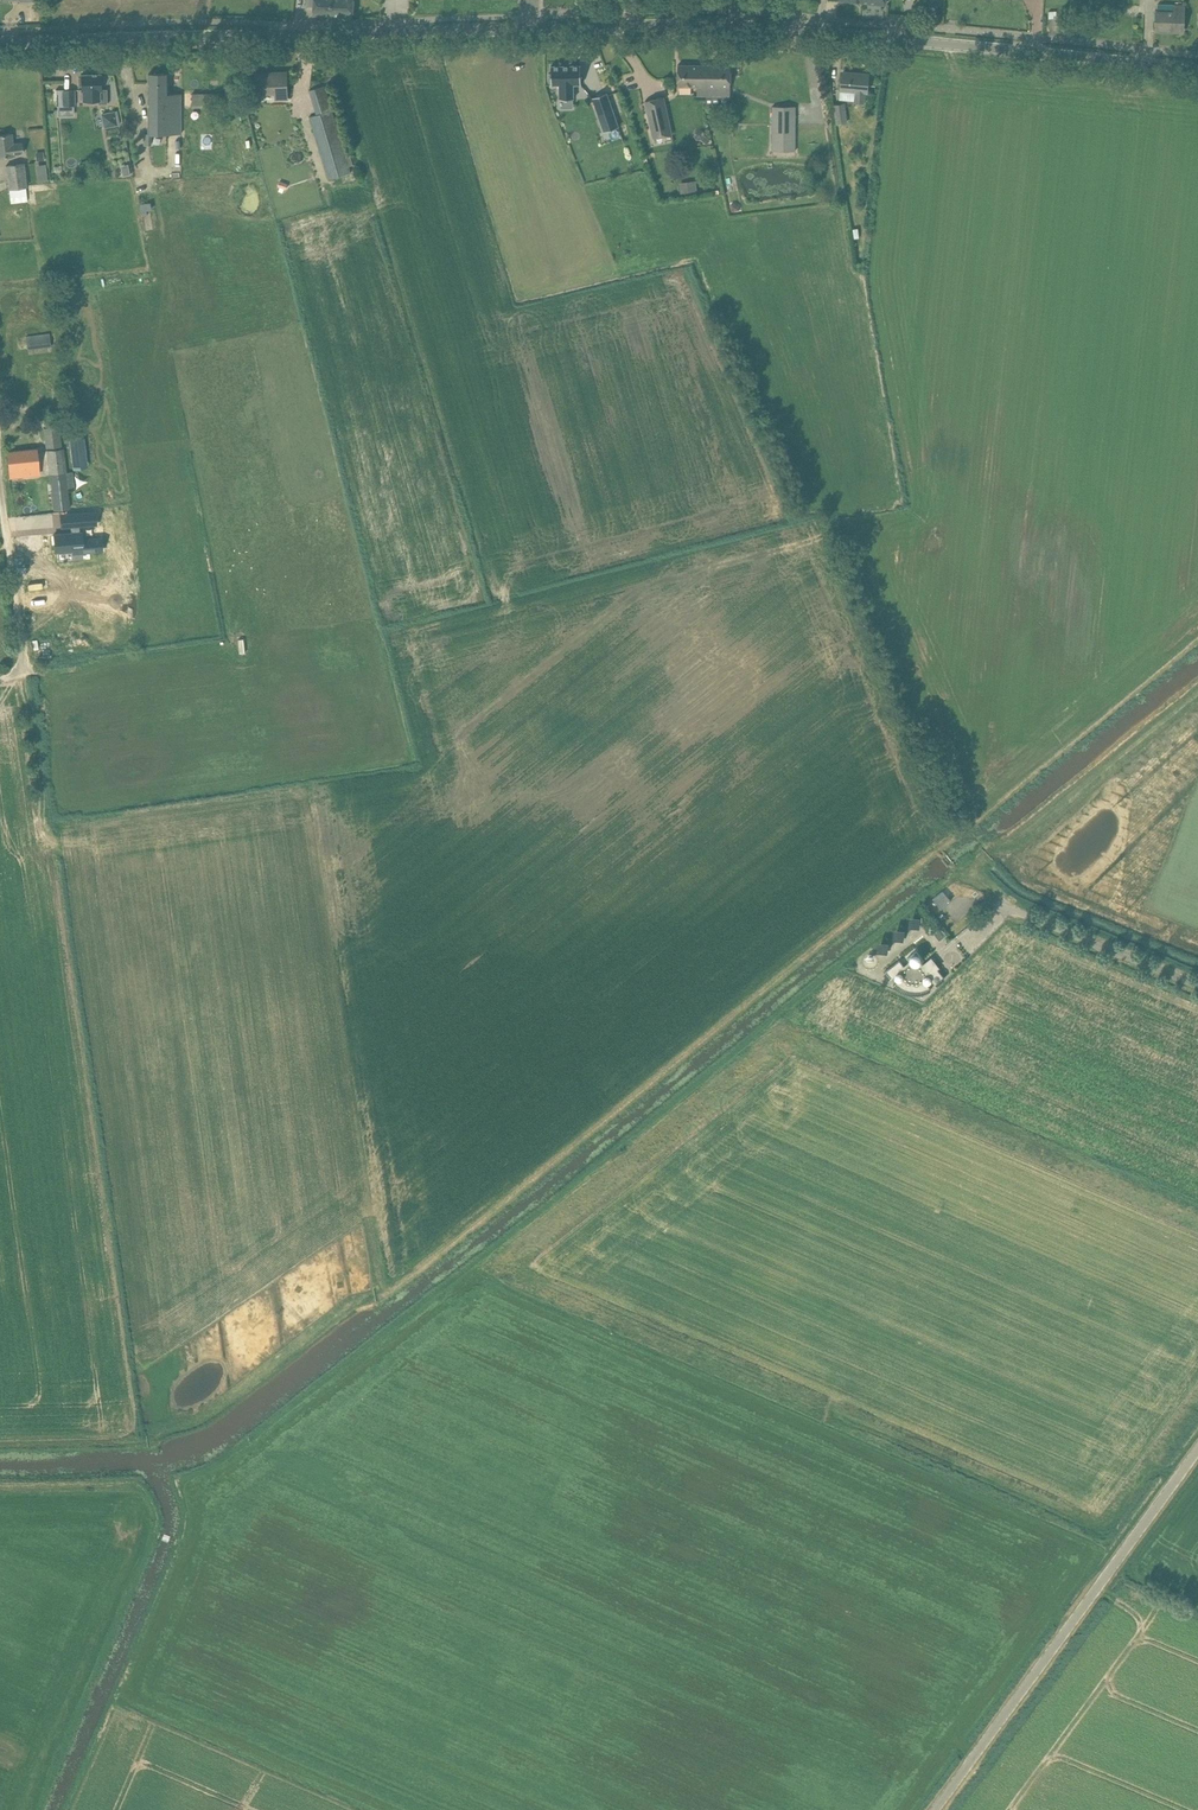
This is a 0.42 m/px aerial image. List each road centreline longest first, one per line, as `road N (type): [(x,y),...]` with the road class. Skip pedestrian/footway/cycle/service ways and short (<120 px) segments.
road 1 (tertiary): [(1197,69),(729,26),(0,44)]
road 2 (unclassified): [(935,1809),(1197,1450)]
road 3 (unclassified): [(23,665),(0,447)]
road 4 (unclassified): [(1030,915),(1197,985)]

